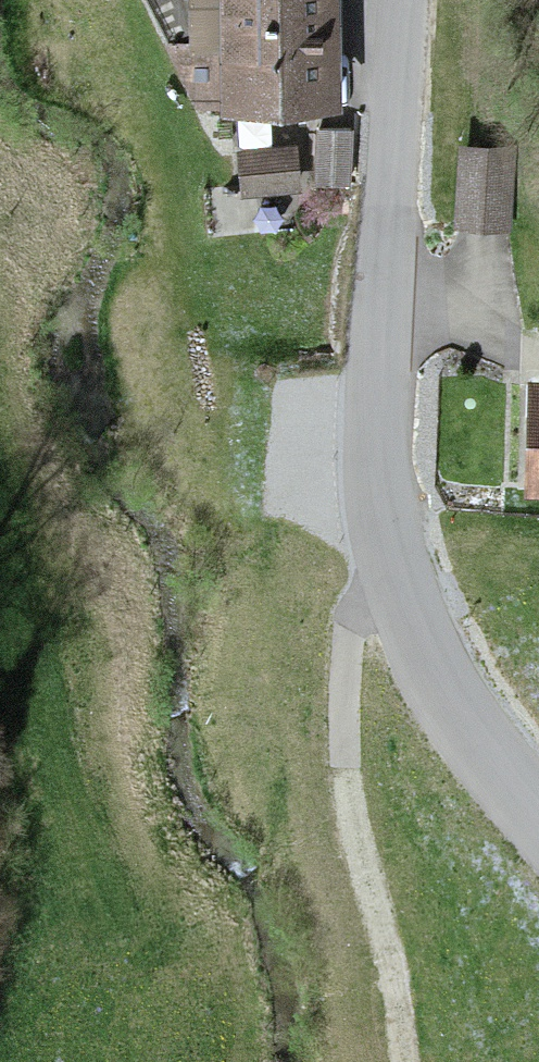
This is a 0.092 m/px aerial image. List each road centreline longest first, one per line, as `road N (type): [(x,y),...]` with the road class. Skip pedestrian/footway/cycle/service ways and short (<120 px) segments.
road 1 (tertiary): [(404,0),(378,398),(381,497),(418,632),(446,684),(538,812)]
road 2 (track): [(390,545),(350,630),(346,766),(407,1061)]

